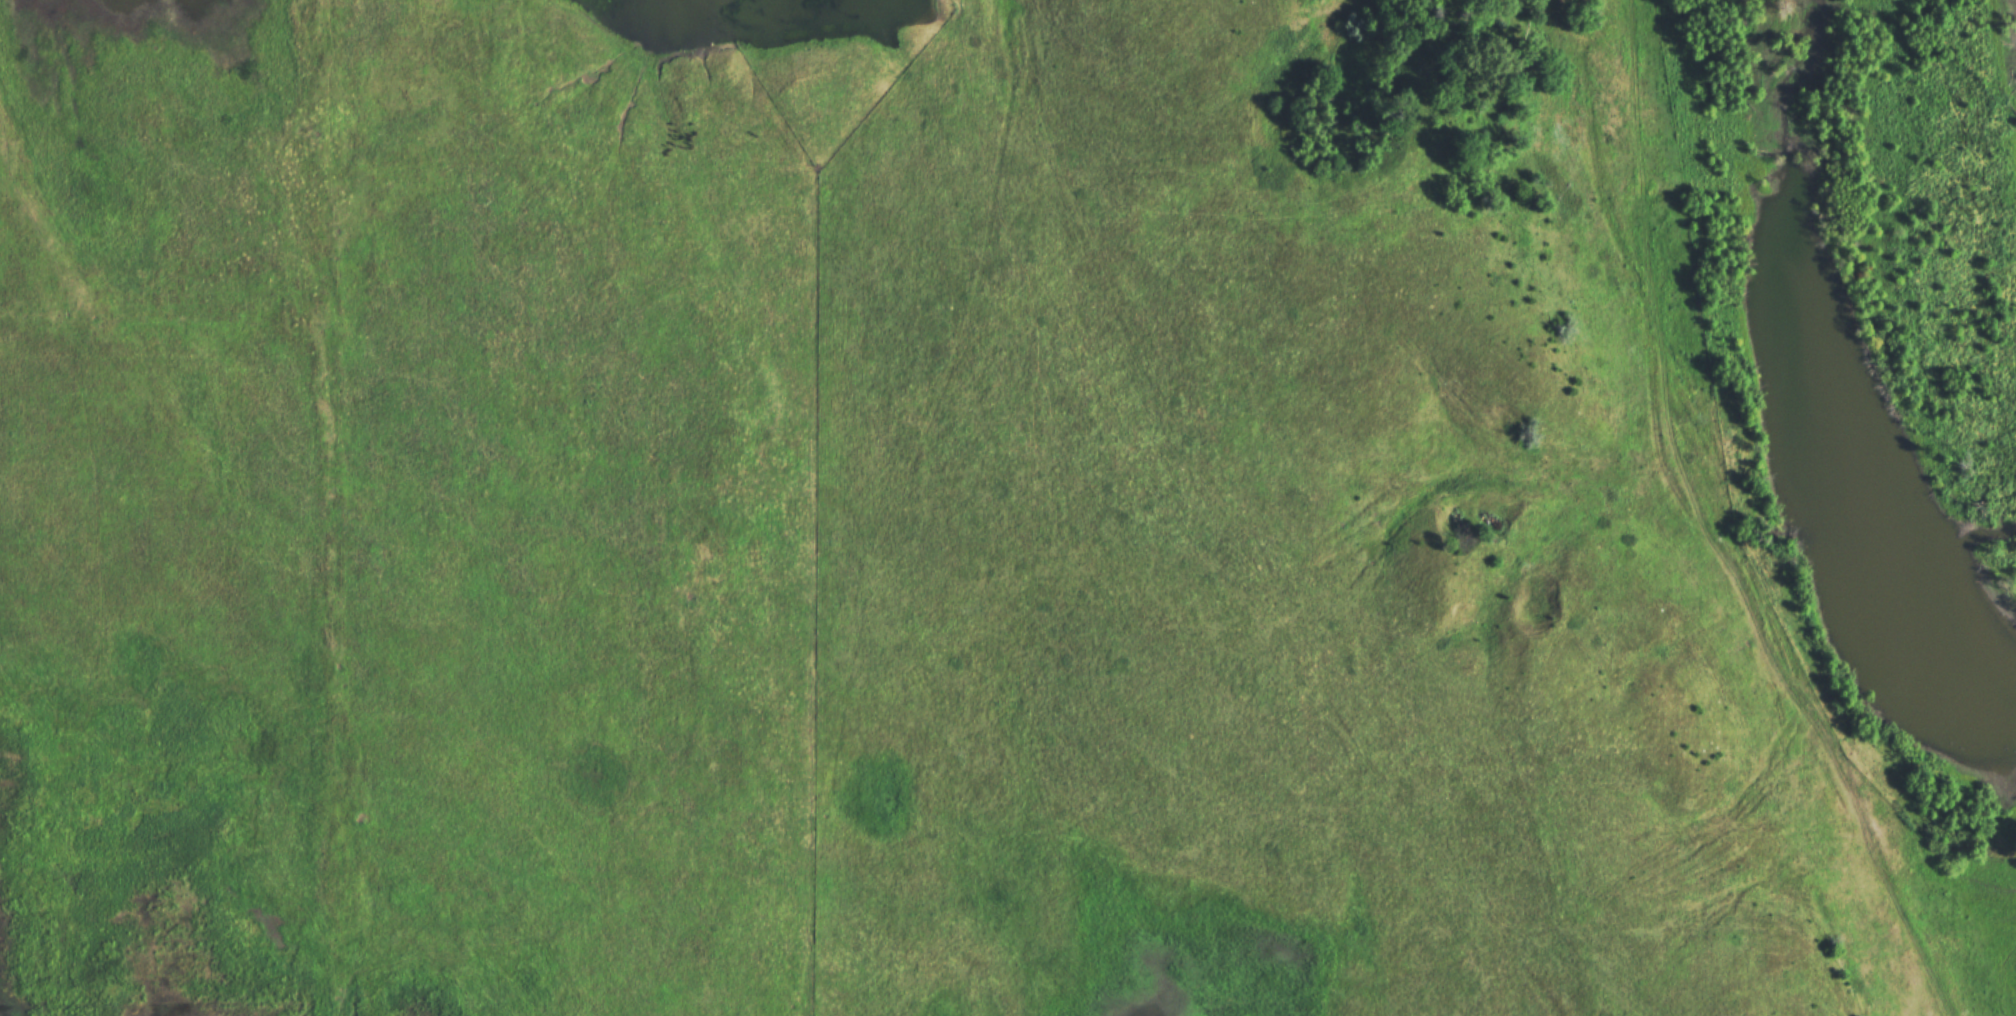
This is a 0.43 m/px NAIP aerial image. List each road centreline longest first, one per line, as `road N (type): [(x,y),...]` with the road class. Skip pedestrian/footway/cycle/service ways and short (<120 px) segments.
road 1 (residential): [(1628,0),(1644,202)]

